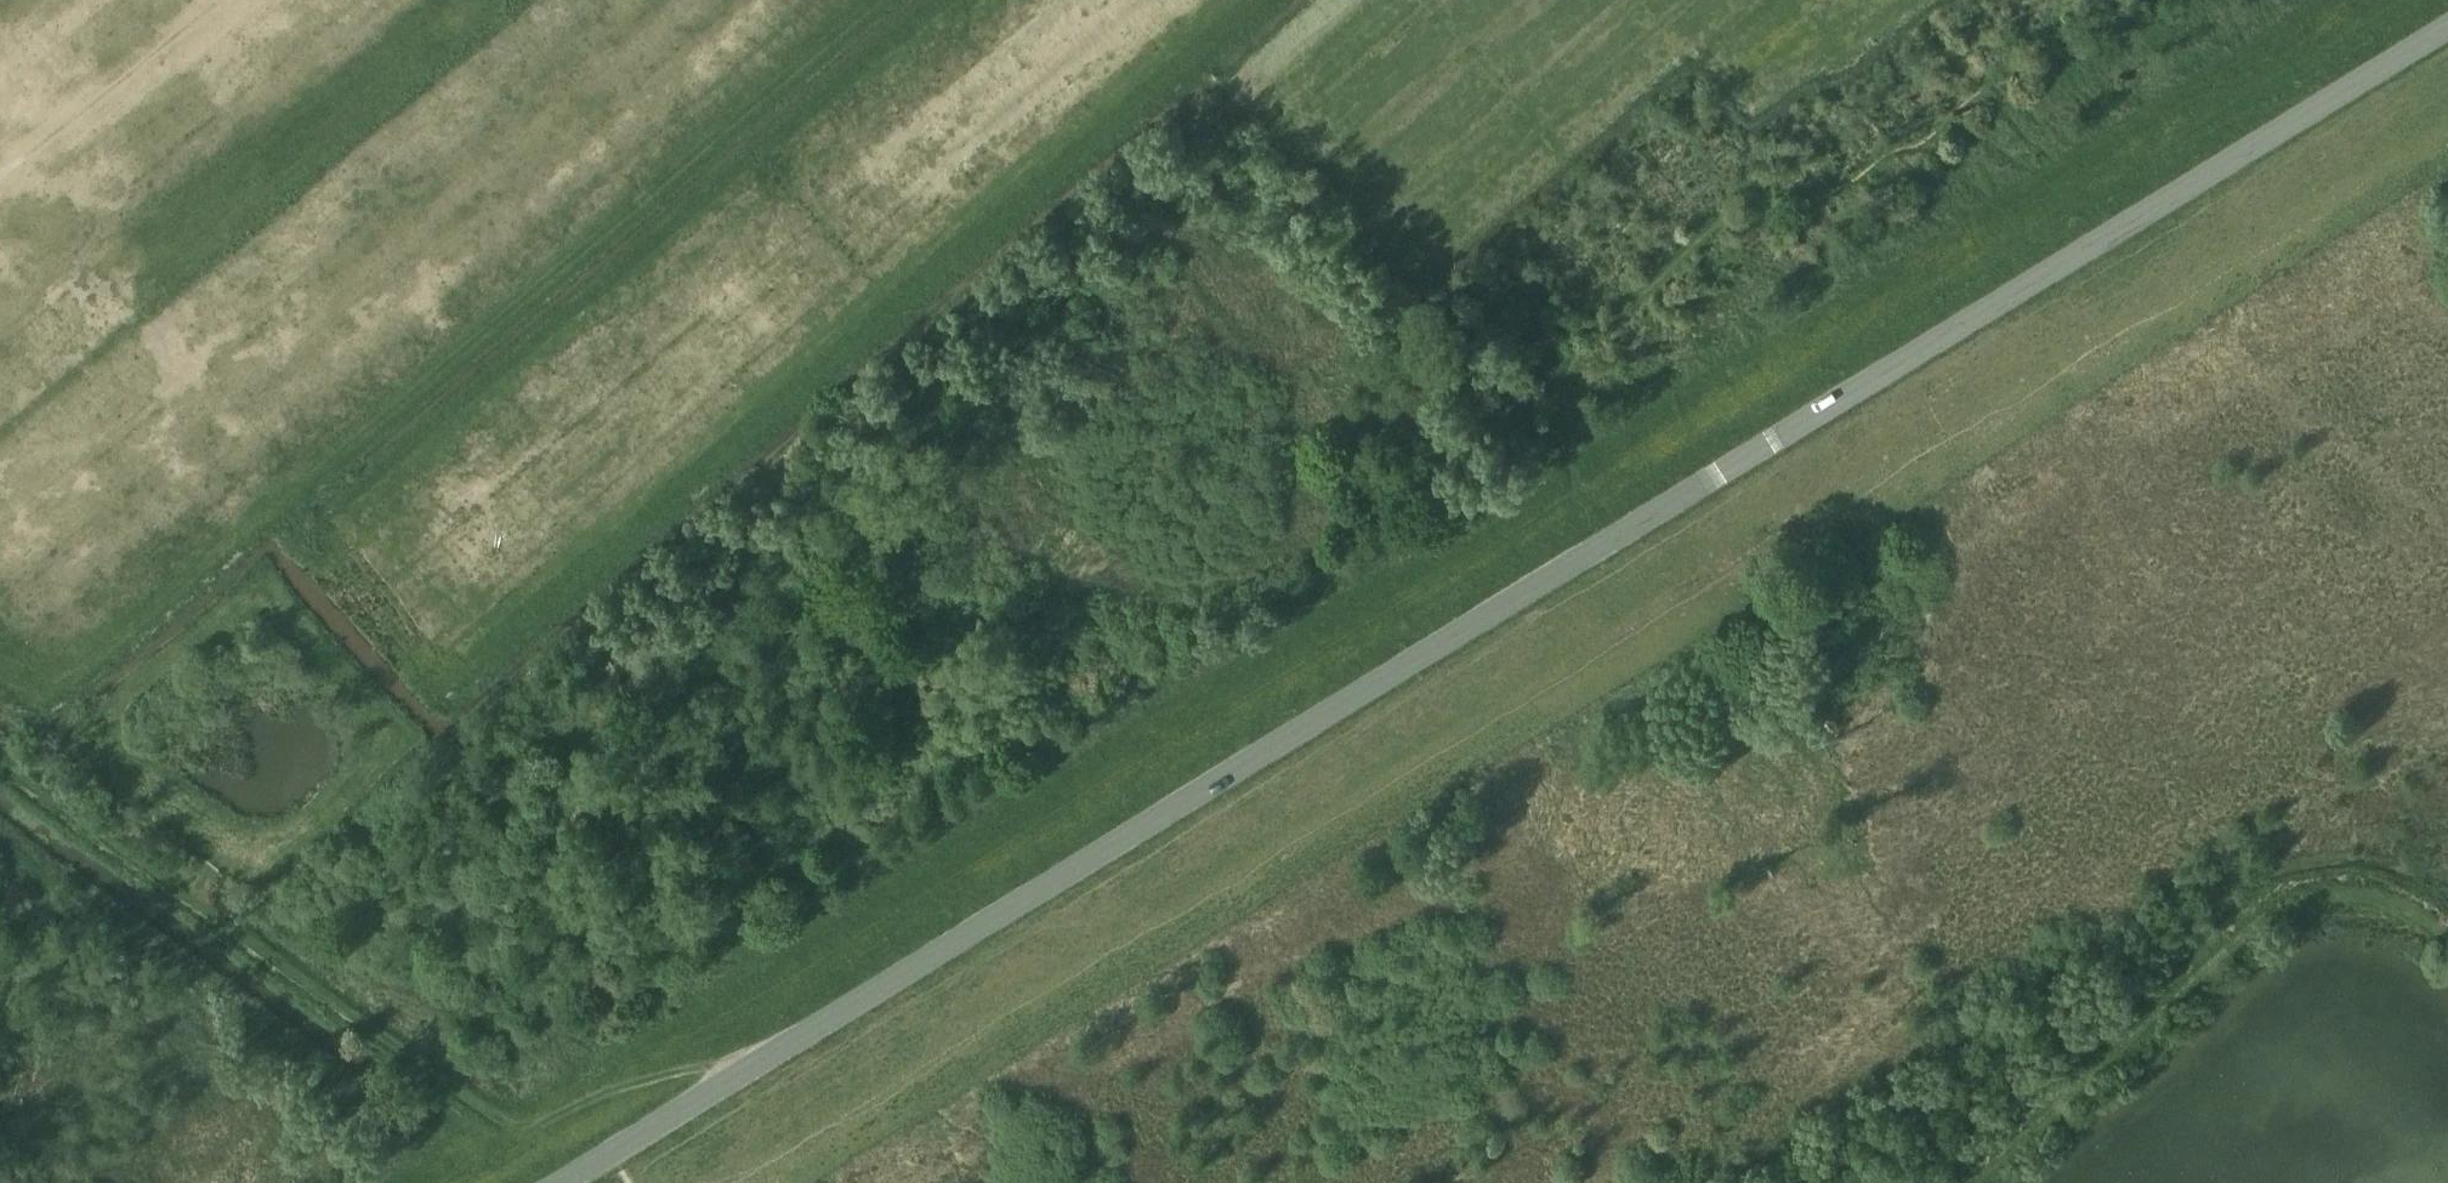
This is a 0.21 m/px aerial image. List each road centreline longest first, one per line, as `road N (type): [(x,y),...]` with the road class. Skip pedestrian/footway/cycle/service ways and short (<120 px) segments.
road 1 (tertiary): [(567,1182),(2447,33)]
road 2 (track): [(589,1091),(764,1061)]

